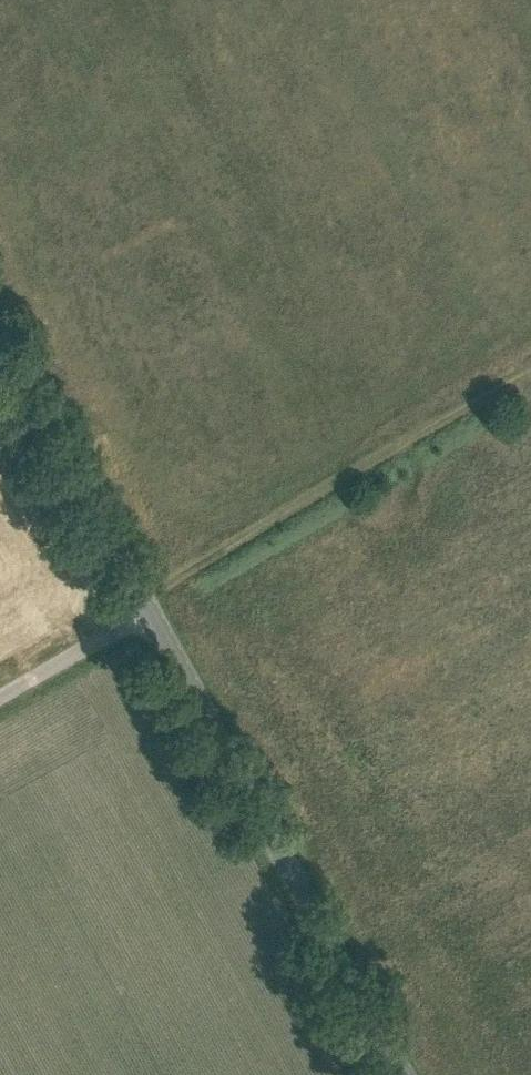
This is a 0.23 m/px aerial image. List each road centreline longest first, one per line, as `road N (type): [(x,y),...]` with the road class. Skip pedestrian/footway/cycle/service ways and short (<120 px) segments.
road 1 (tertiary): [(403,1074),(142,599)]
road 2 (track): [(142,599),(530,373)]
road 3 (tertiary): [(142,599),(0,341)]
road 4 (unclassified): [(0,695),(102,637),(142,599)]

